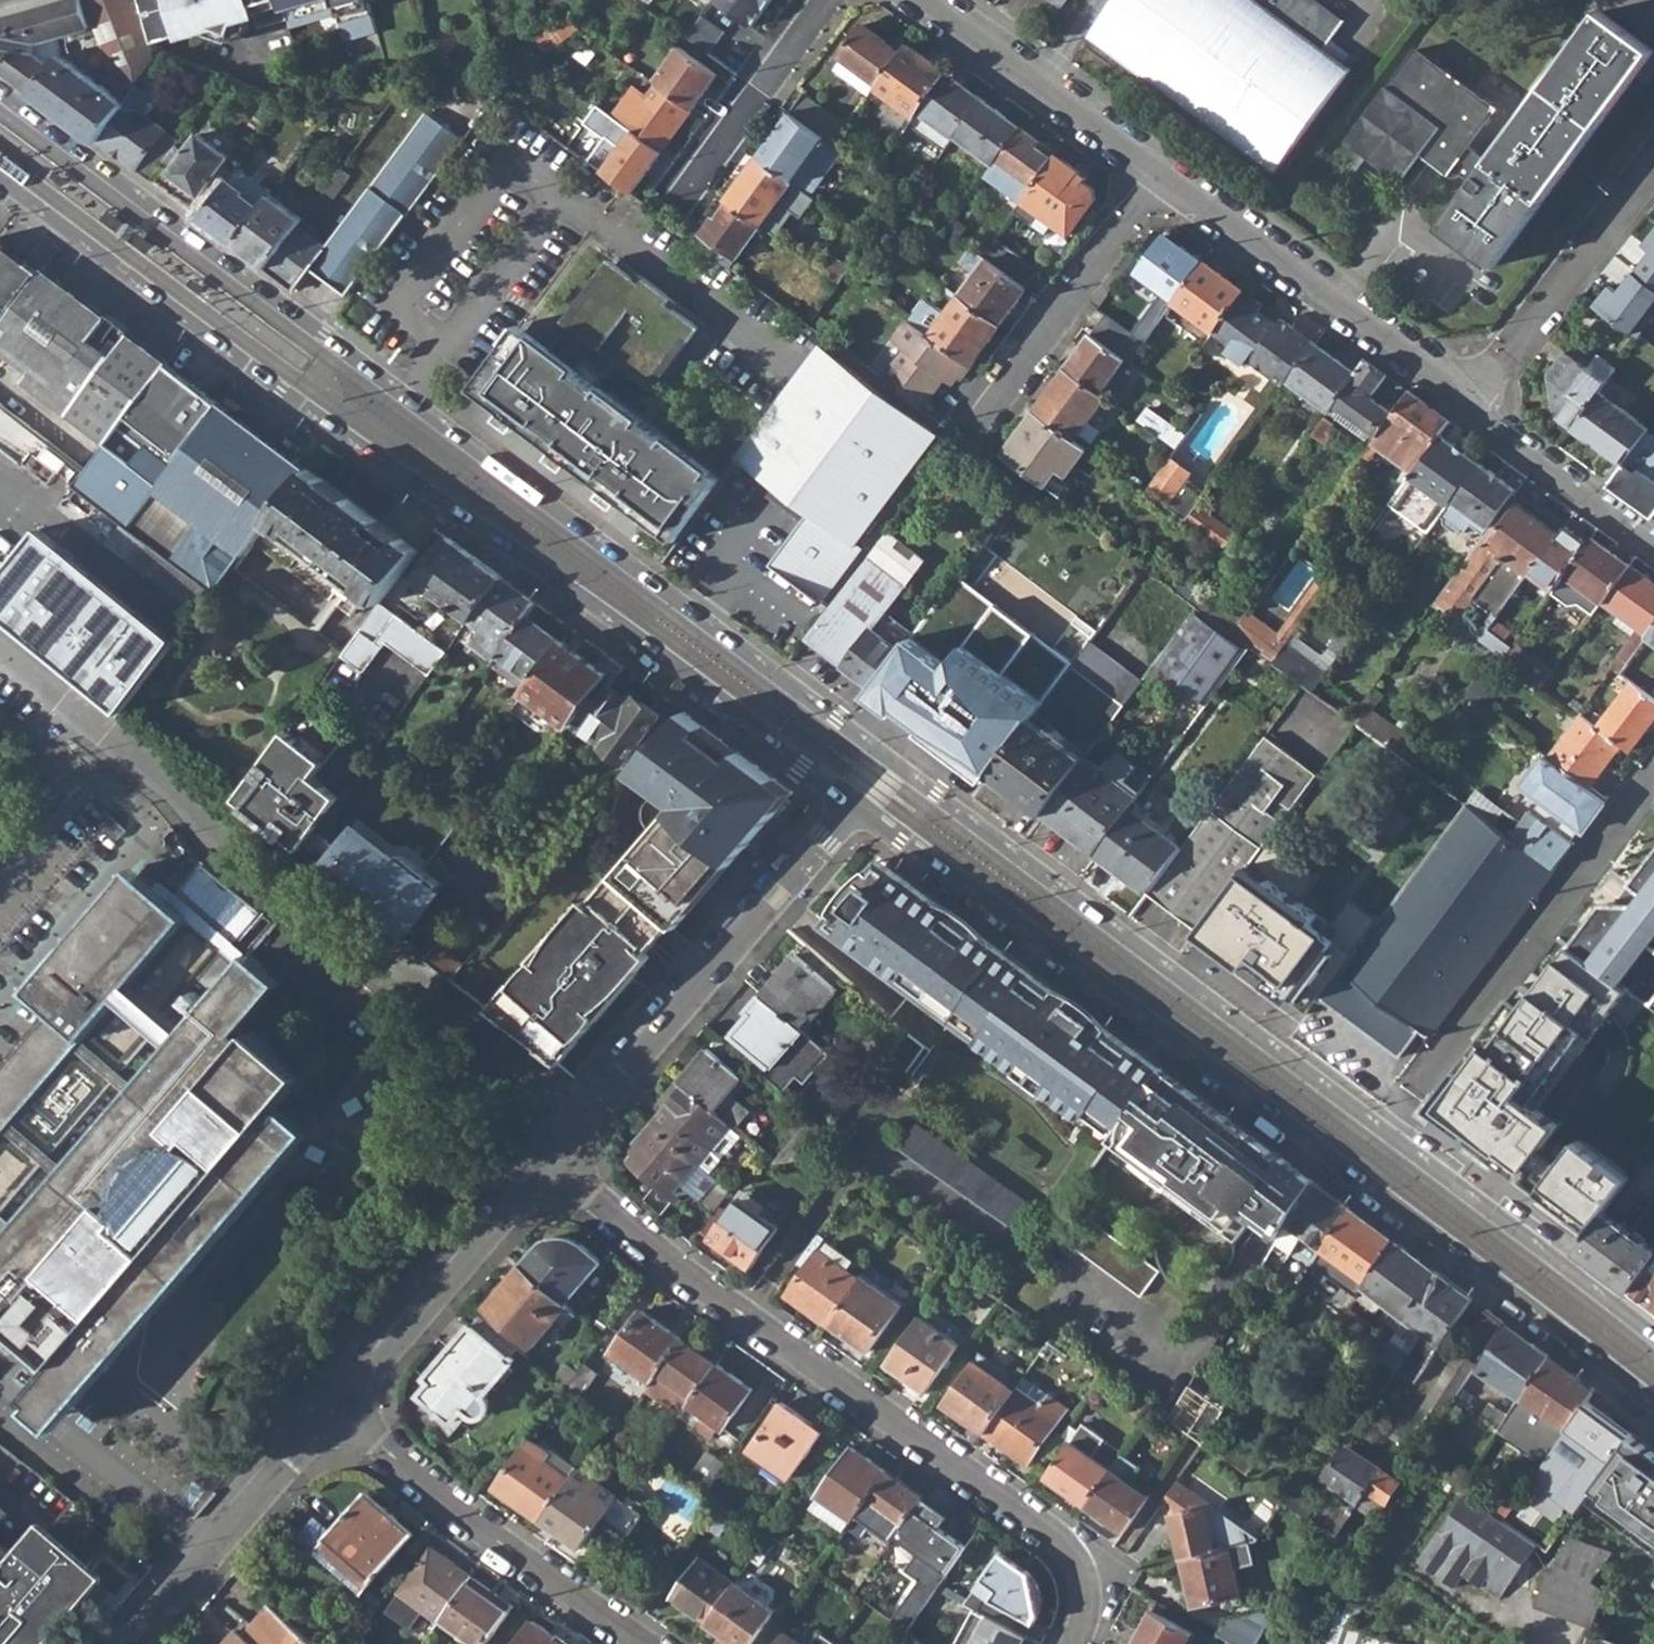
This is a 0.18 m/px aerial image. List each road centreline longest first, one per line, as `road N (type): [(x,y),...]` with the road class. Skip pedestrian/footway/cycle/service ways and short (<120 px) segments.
road 1 (secondary): [(887,757),(0,88)]
road 2 (secondary): [(0,175),(398,472),(678,667),(848,803)]
road 3 (secondary): [(848,803),(1653,1403)]
road 4 (residential): [(0,647),(157,773),(208,834),(579,1117)]
road 5 (residential): [(1070,1643),(1083,1591),(1066,1550),(702,1284),(548,1161)]
road 6 (secondary): [(1380,1129),(887,757)]
road 7 (residential): [(1380,1129),(1653,770)]
road 8 (residential): [(579,1117),(848,803)]
road 9 (residential): [(337,1409),(466,1519),(643,1643)]
road 10 (residential): [(1162,172),(1469,403)]
road 11 (secondary): [(1653,1337),(1380,1129)]
road 12 (residential): [(337,1409),(548,1161)]
road 13 (residential): [(979,426),(1162,172)]
road 14 (residential): [(131,1643),(337,1409)]
road 15 (residential): [(1469,403),(1653,158)]
road 16 (residential): [(929,0),(1162,172)]
road 17 (residential): [(675,203),(821,0)]
road 18 (residential): [(1469,403),(1653,540)]

